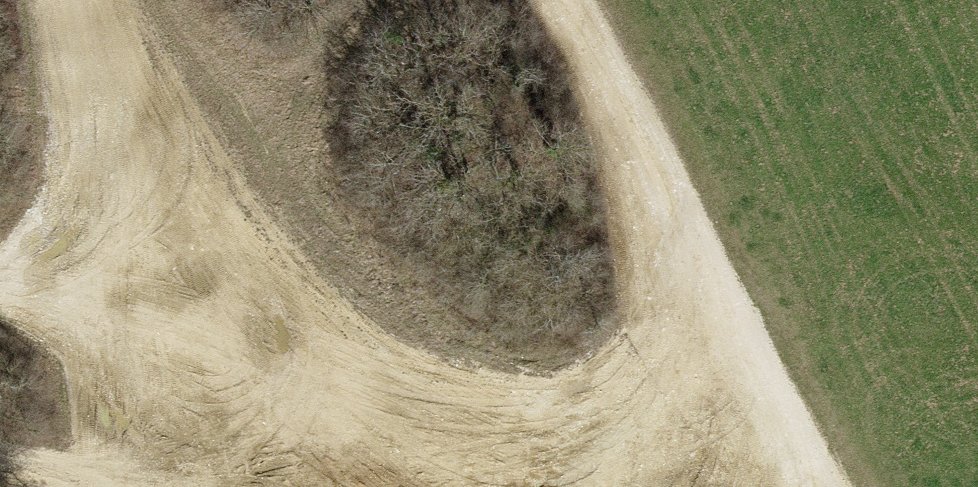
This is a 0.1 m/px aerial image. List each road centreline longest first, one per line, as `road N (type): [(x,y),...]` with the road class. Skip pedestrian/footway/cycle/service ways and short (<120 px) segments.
road 1 (track): [(115,0),(282,390),(0,281)]
road 2 (track): [(812,486),(565,0)]
road 3 (track): [(282,390),(789,446)]

